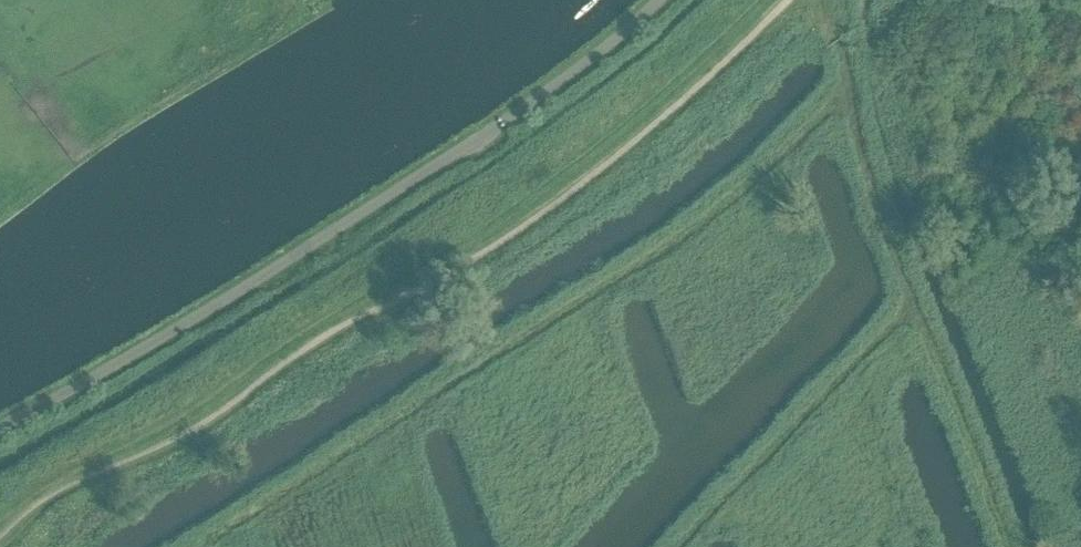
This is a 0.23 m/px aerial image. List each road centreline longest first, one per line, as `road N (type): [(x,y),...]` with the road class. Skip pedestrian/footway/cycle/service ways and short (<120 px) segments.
road 1 (track): [(849,92),(742,195),(682,238),(202,546)]
road 2 (track): [(807,0),(837,43),(875,208),(1009,546)]
road 3 (track): [(912,311),(679,546)]

